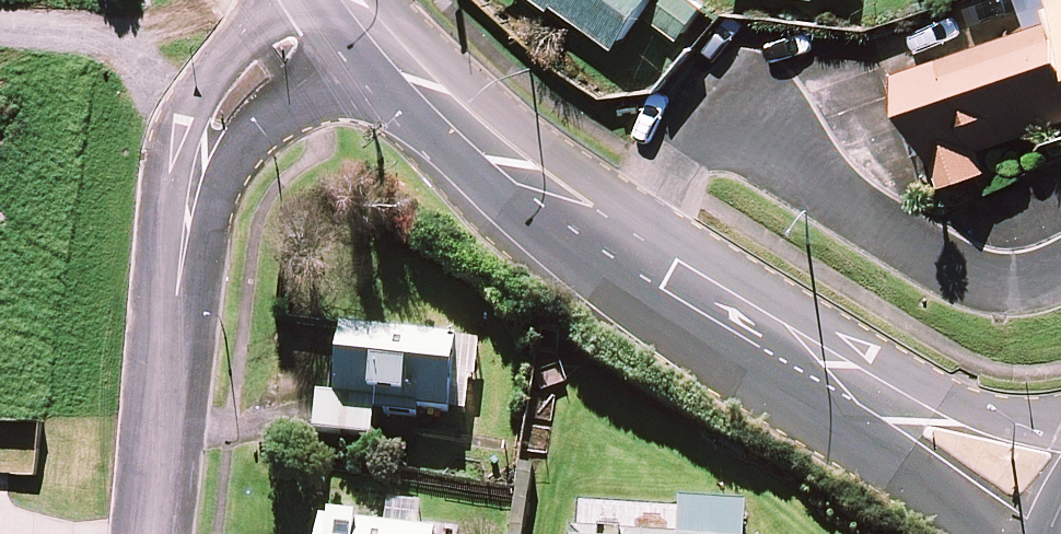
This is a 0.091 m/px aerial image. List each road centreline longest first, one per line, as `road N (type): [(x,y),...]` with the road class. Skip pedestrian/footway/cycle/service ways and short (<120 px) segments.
road 1 (tertiary): [(856,387),(628,249),(451,107),(357,0)]
road 2 (residential): [(150,533),(195,173),(252,74),(332,0)]
road 3 (tertiary): [(856,387),(968,416),(1060,427)]
road 4 (tertiary): [(990,533),(905,457),(856,387)]

